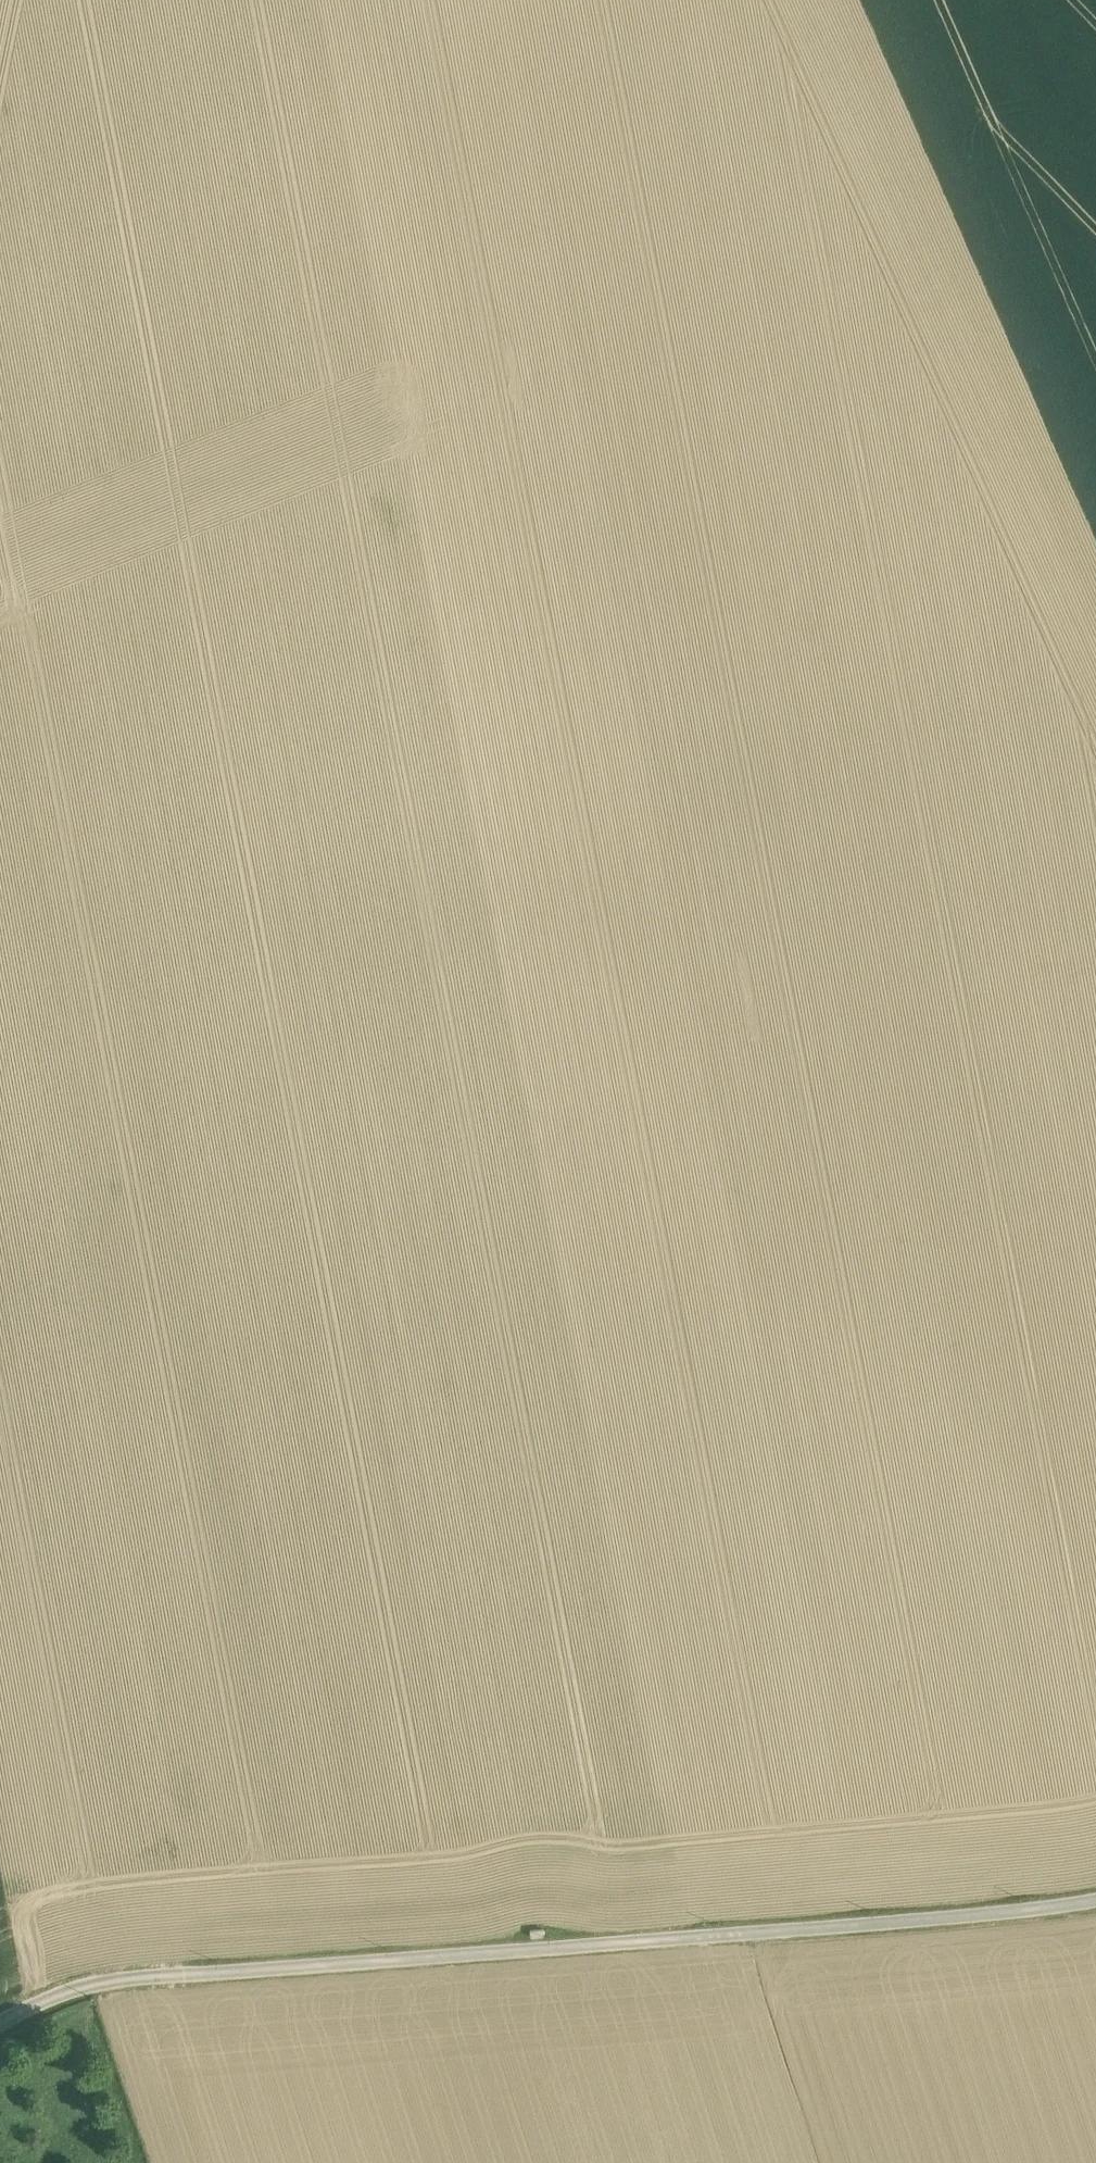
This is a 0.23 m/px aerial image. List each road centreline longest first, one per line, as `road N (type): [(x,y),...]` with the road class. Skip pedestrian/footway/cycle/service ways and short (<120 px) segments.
road 1 (unclassified): [(1095,1901),(900,1924),(621,1937),(94,1982),(0,2026)]

